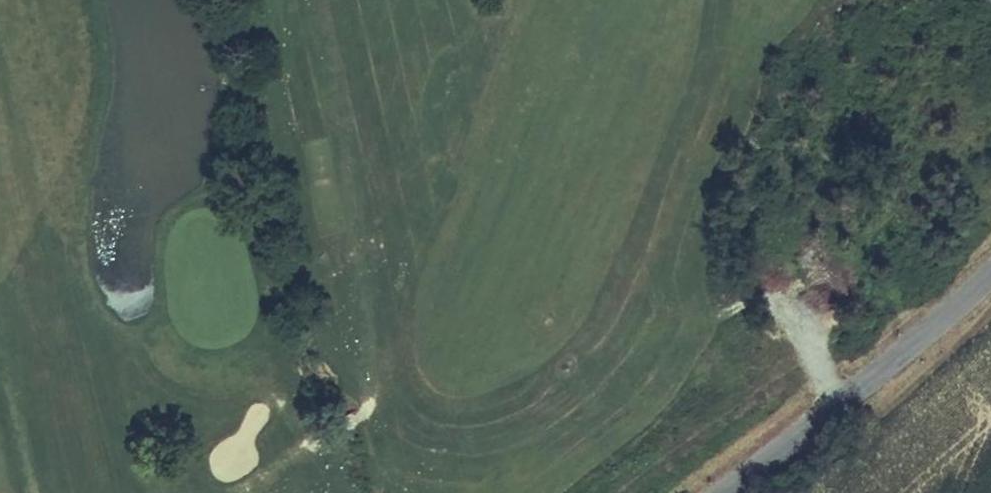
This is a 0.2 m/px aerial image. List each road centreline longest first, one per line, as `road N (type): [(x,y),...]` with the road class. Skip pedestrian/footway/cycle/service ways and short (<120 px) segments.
road 1 (unclassified): [(722,492),(990,277)]

